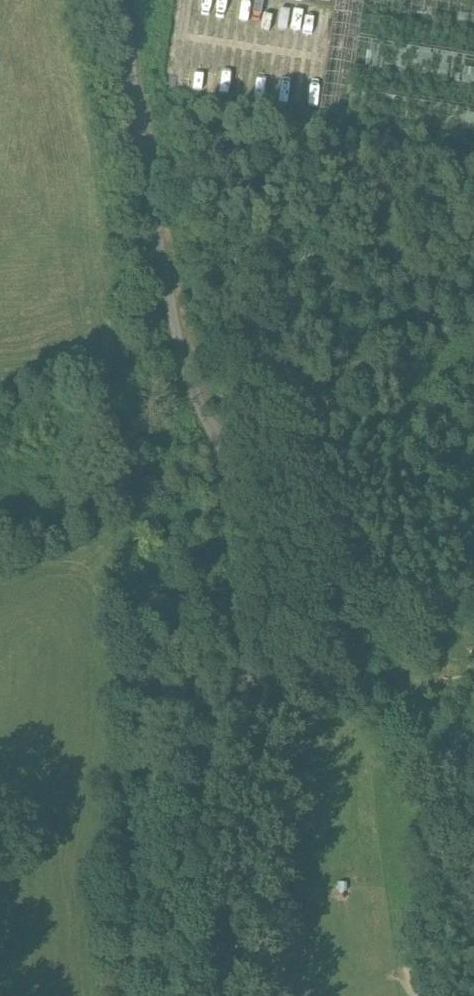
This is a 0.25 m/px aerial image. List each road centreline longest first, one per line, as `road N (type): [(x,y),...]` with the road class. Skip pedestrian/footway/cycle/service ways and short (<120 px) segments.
road 1 (unclassified): [(221,995),(243,626),(232,534),(214,445),(127,159),(94,0)]

